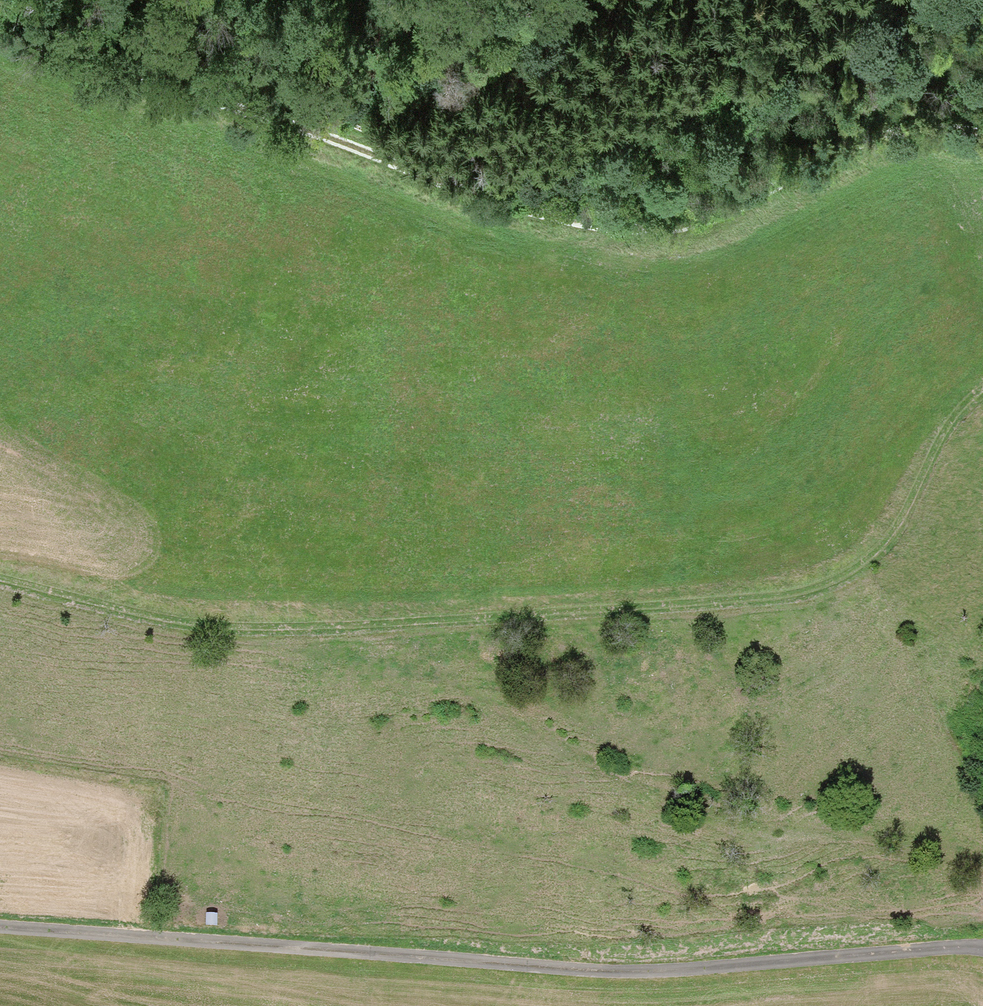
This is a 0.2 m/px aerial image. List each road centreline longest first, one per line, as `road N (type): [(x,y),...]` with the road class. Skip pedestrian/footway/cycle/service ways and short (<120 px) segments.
road 1 (track): [(0,581),(209,627),(289,632),(724,606),(808,592),(861,564),(891,536),(934,447),(982,394)]
road 2 (track): [(0,46),(296,127),(429,180),(600,231),(712,218),(849,139),(936,127),(982,137)]
road 3 (track): [(982,947),(620,972),(0,928)]
road 4 (track): [(970,947),(972,897),(928,851),(675,805),(492,704)]
road 5 (track): [(296,127),(354,79),(565,33)]

